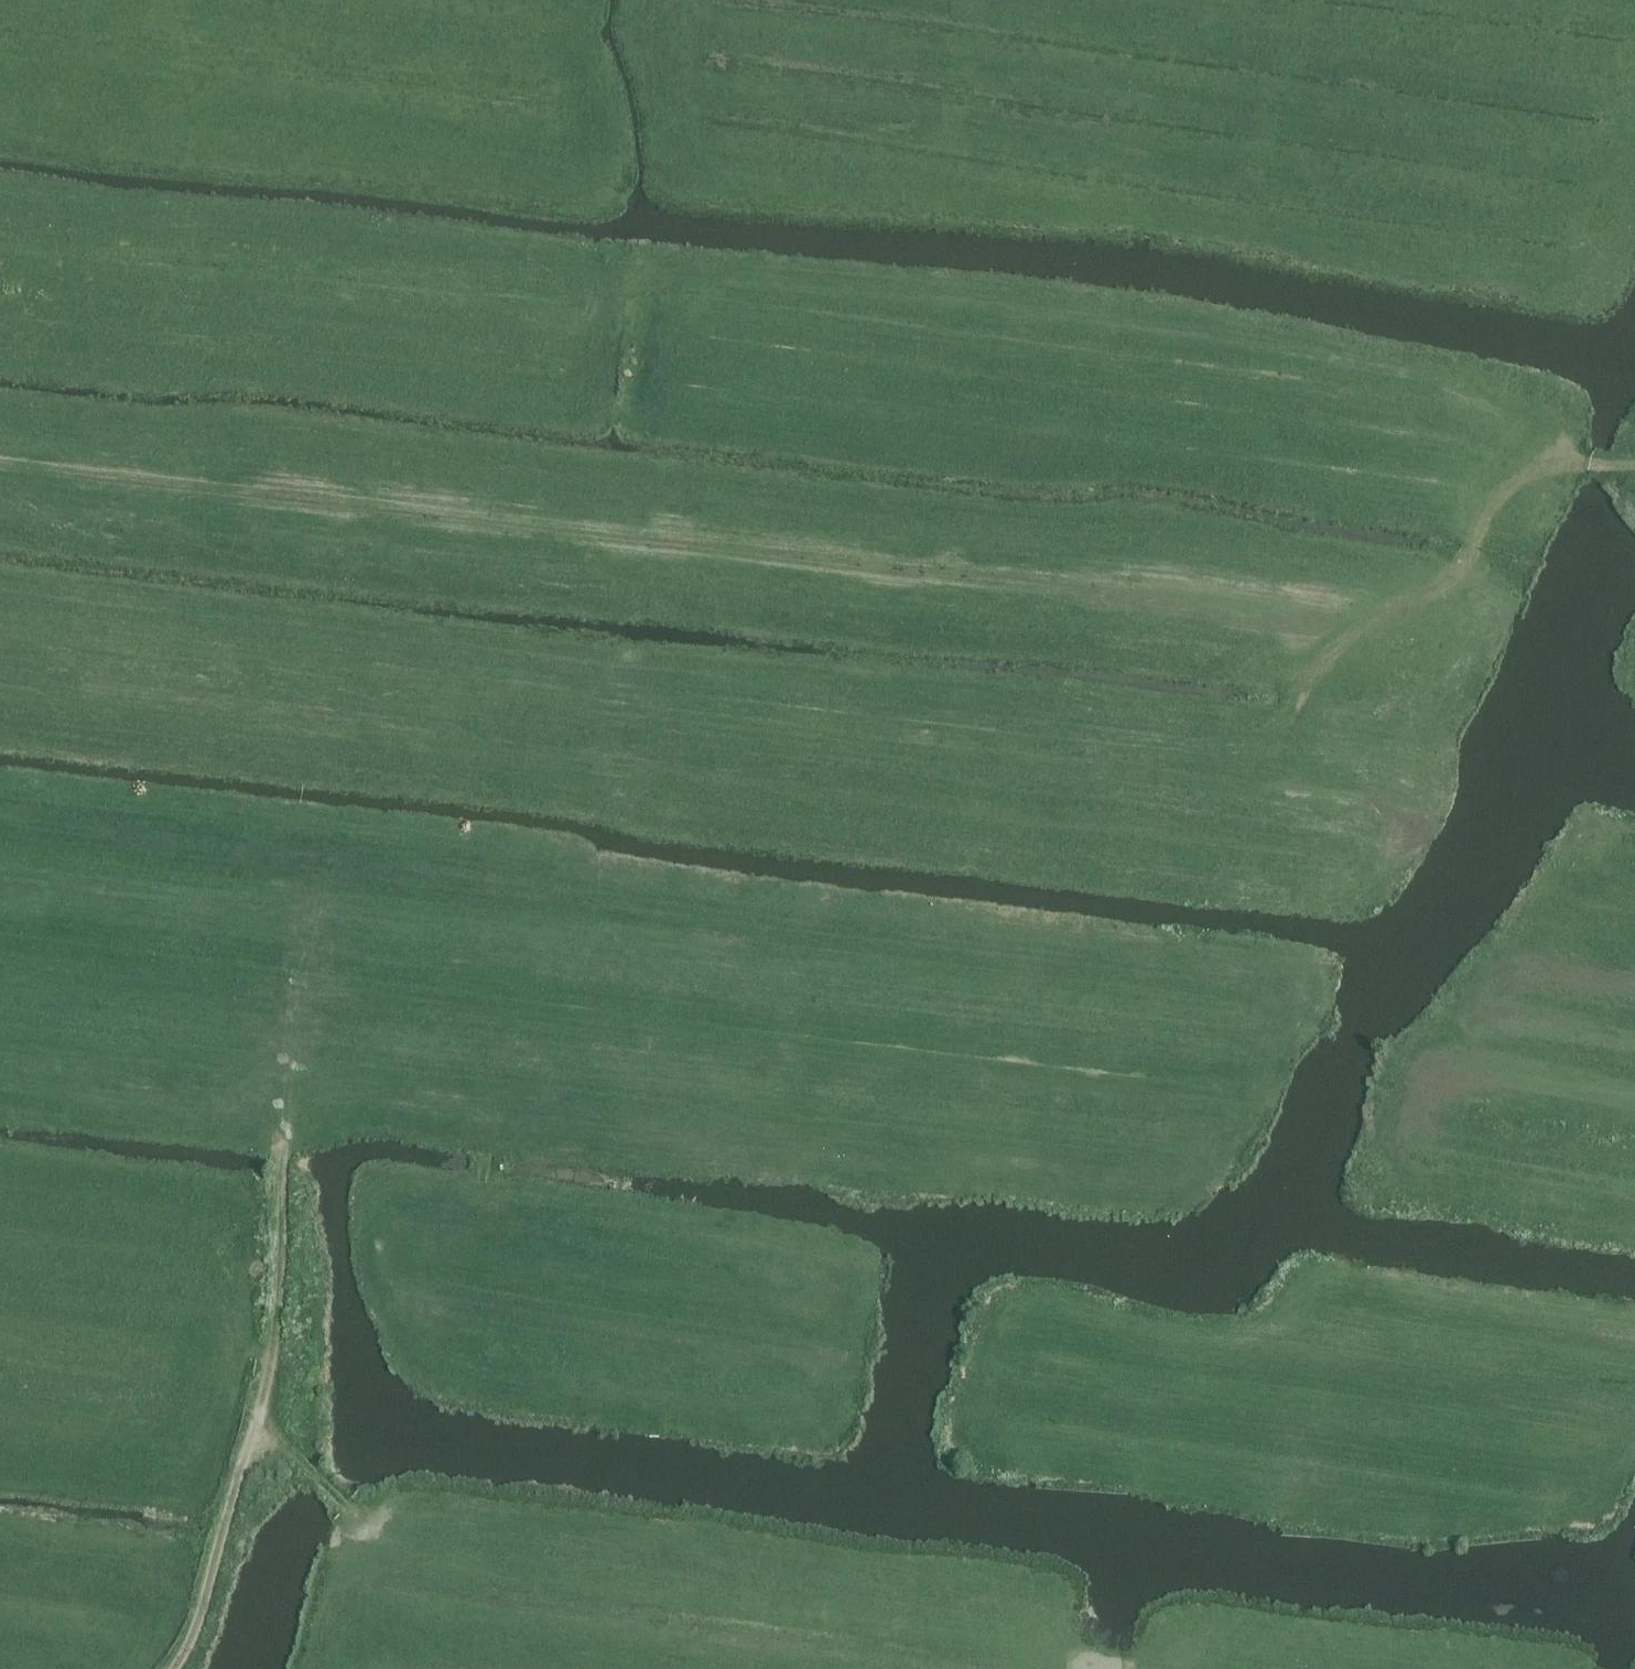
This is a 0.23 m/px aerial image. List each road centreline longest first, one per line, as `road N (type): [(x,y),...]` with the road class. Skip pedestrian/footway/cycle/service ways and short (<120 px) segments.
road 1 (track): [(174,1668),(193,1644),(210,1587),(278,1314),(282,1126)]
road 2 (track): [(1634,463),(1577,460),(1499,476),(1464,568)]

